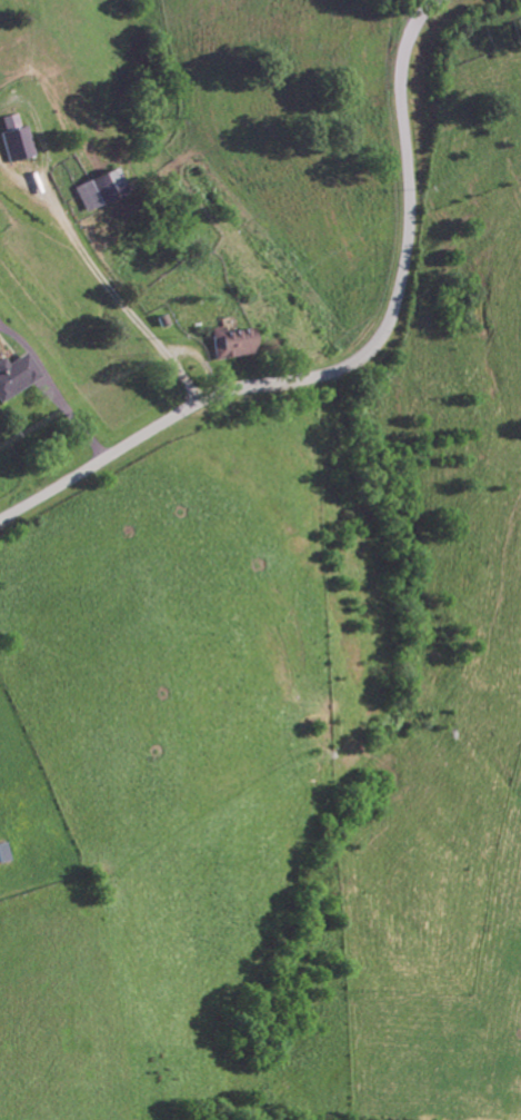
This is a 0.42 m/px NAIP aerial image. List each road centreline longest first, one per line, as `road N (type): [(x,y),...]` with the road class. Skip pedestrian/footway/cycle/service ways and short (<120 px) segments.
road 1 (residential): [(0,519),(199,402),(322,374),(365,350),(400,285),(408,221),(401,67),(407,41),(434,0)]

